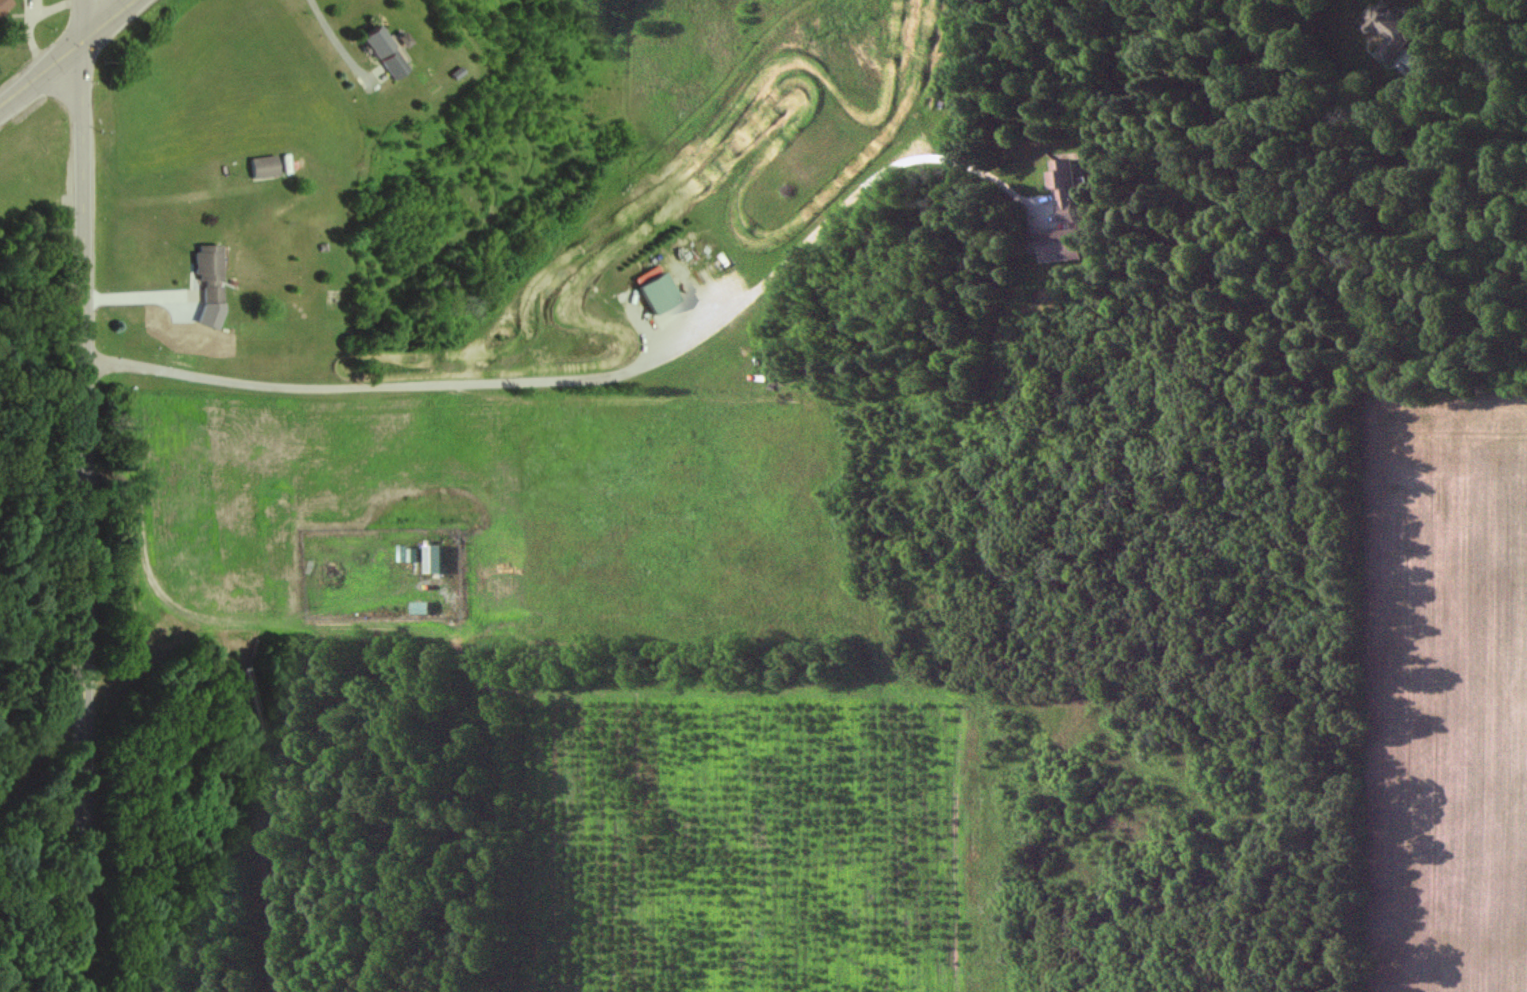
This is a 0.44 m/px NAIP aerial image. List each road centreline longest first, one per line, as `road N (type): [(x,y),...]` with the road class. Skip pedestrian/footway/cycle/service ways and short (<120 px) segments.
road 1 (tertiary): [(85,991),(79,0)]

